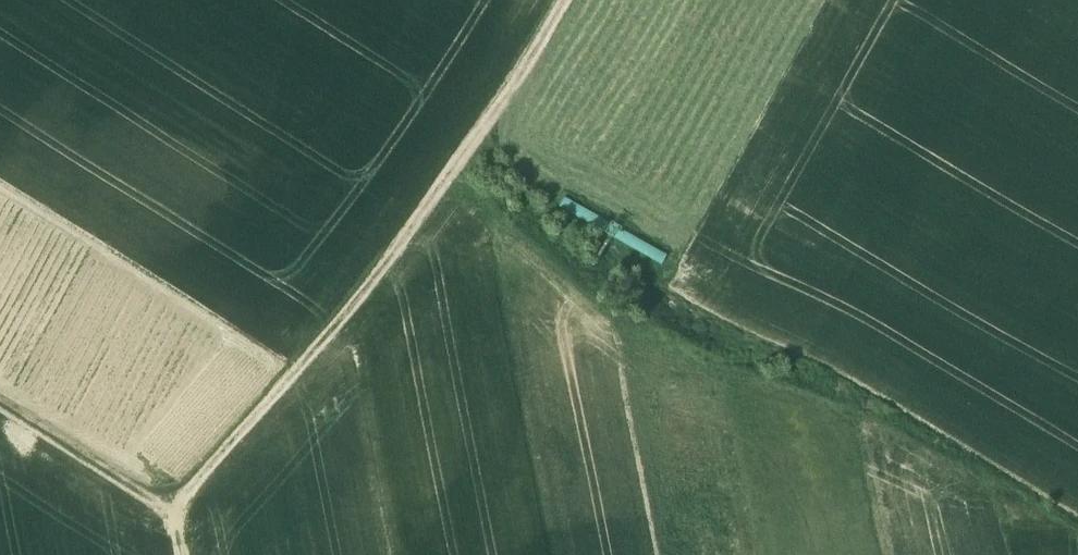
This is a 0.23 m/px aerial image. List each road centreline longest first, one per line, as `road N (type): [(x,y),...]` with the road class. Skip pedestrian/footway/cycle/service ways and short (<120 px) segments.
road 1 (track): [(0,402),(174,512),(470,155),(567,0)]

